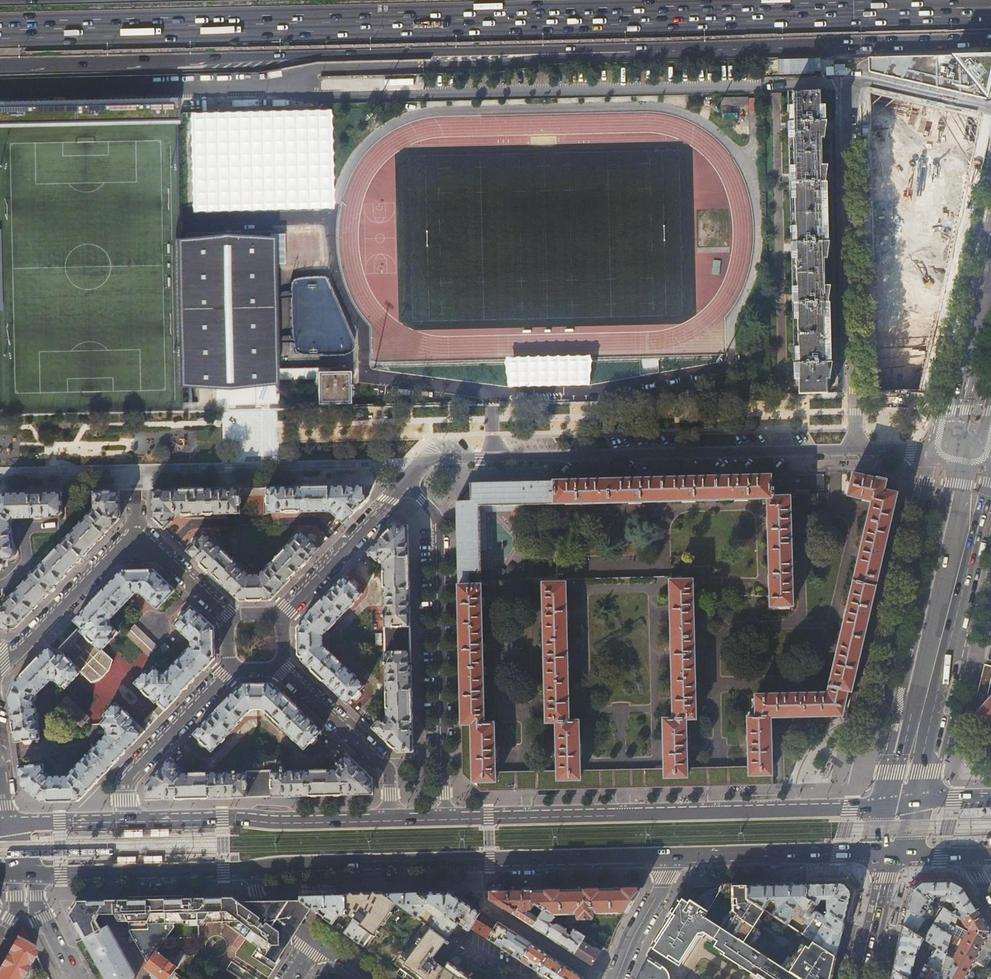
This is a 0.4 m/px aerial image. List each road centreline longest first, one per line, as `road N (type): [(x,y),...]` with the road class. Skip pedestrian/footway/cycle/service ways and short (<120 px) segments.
road 1 (trunk): [(0,67),(990,45)]
road 2 (trunk): [(0,34),(990,16)]
road 3 (primary): [(900,802),(447,818)]
road 4 (residential): [(423,463),(854,449)]
road 5 (primary): [(255,871),(668,856)]
road 6 (residential): [(854,449),(846,96)]
road 7 (residential): [(447,818),(438,520),(404,484)]
road 8 (residential): [(937,449),(876,692),(914,743)]
road 9 (primary): [(914,743),(988,450)]
road 10 (residential): [(135,470),(423,463)]
road 11 (primary): [(393,819),(124,820)]
road 12 (primary): [(23,873),(255,871)]
road 13 (primary): [(668,856),(885,852)]
road 14 (residential): [(278,664),(391,771),(393,819)]
road 15 (residential): [(124,820),(124,780),(234,663)]
road 16 (residential): [(0,671),(135,531)]
road 17 (residential): [(277,619),(404,484)]
road 18 (primary): [(990,267),(955,418)]
road 19 (residential): [(135,470),(0,474)]
road 20 (residential): [(135,531),(234,621)]
road 21 (residential): [(617,978),(668,856)]
road 22 (primary): [(859,978),(885,852)]

